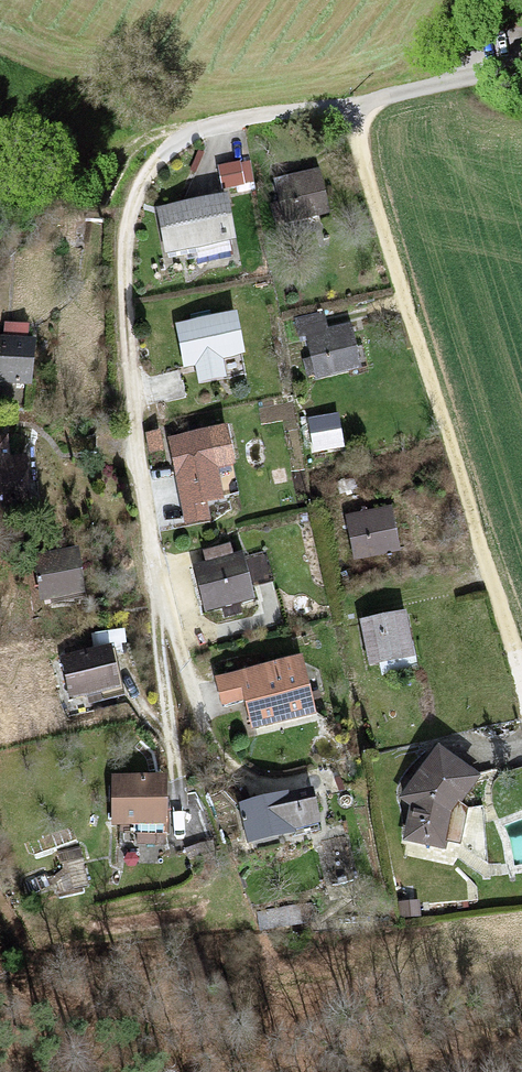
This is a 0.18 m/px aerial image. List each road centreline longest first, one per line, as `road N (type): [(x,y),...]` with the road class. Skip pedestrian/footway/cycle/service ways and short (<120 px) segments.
road 1 (residential): [(353,108),(201,129),(150,167),(125,224),(123,302),(171,730)]
road 2 (residential): [(353,108),(521,703)]
road 3 (residential): [(521,65),(353,108)]

